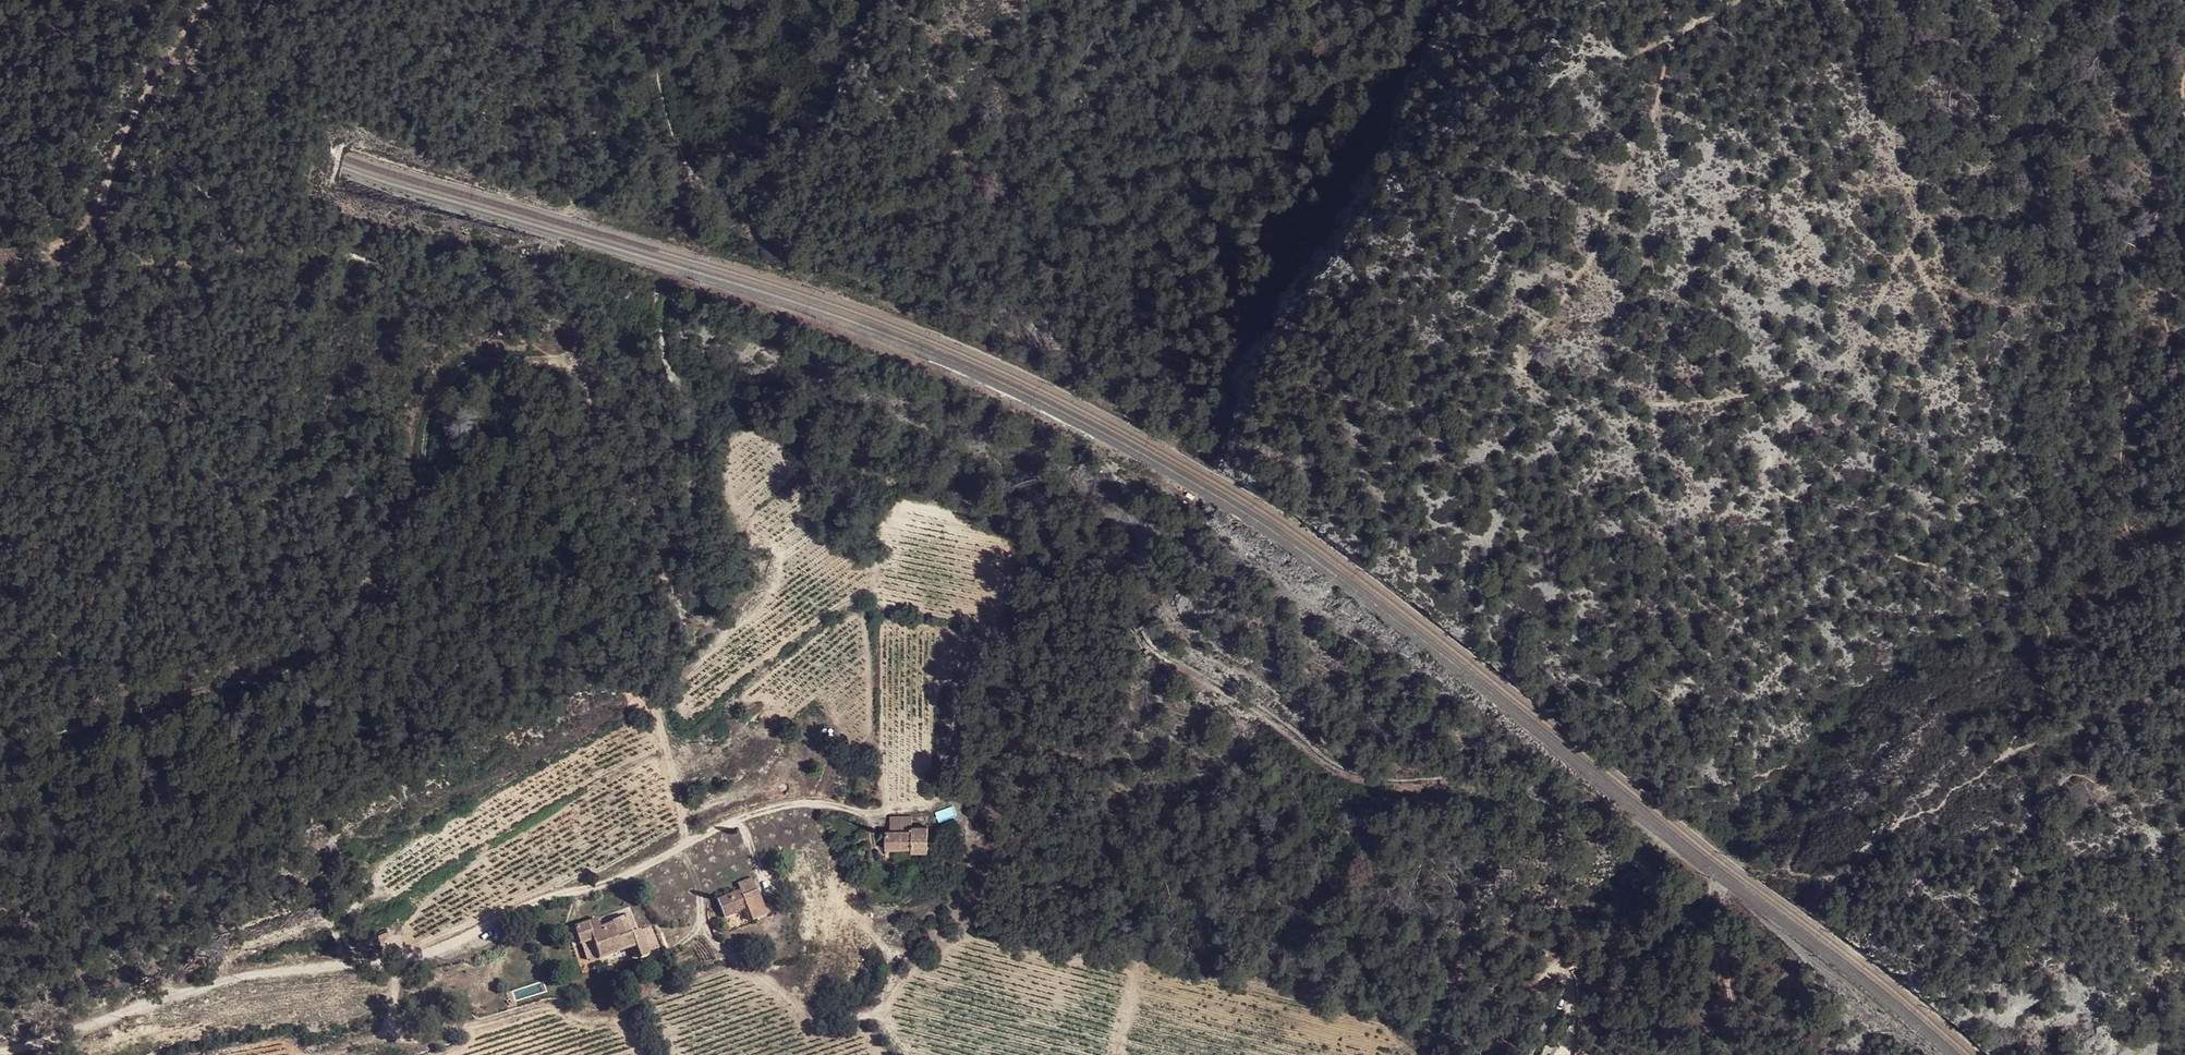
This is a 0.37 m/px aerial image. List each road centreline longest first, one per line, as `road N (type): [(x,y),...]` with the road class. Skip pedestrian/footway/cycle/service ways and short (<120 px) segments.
road 1 (track): [(684,846),(676,767),(655,717),(672,635),(669,574),(688,491),(693,416),(679,392)]
road 2 (track): [(204,0),(119,135),(105,186),(73,226),(0,284)]

